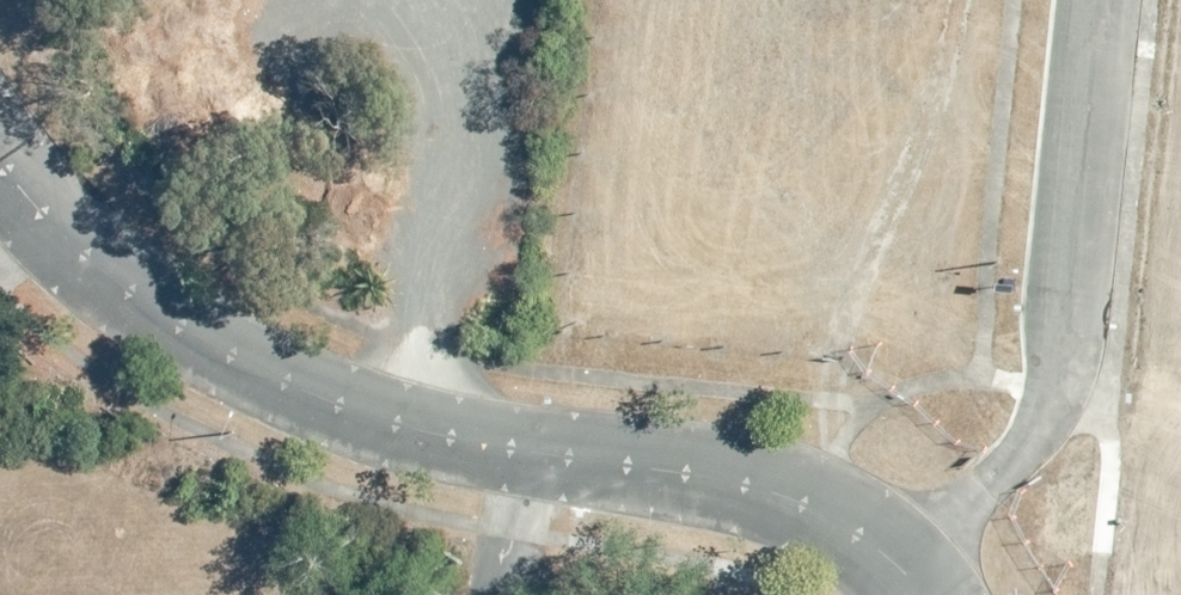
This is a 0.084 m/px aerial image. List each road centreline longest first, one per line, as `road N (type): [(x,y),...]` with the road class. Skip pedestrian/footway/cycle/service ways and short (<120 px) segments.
road 1 (residential): [(860,543),(797,505),(685,467),(391,421),(281,382),(179,325),(79,252),(0,161)]
road 2 (residential): [(1097,0),(1057,394),(1041,435),(1014,466),(896,565)]
road 3 (track): [(427,0),(442,93),(441,192),(391,421)]

